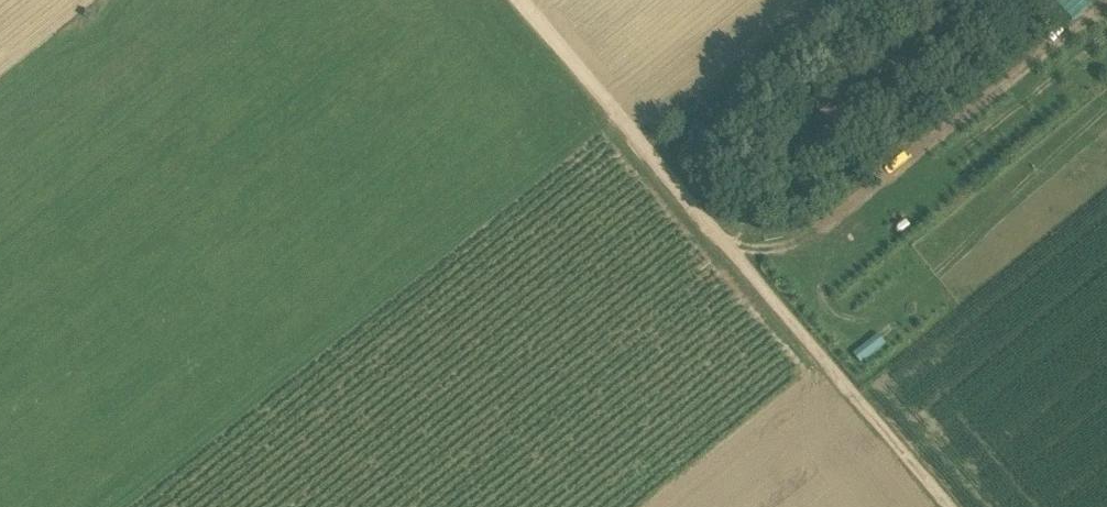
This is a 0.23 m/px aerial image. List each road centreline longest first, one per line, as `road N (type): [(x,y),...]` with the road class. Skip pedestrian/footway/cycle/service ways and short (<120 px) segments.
road 1 (track): [(528,0),(957,506)]

